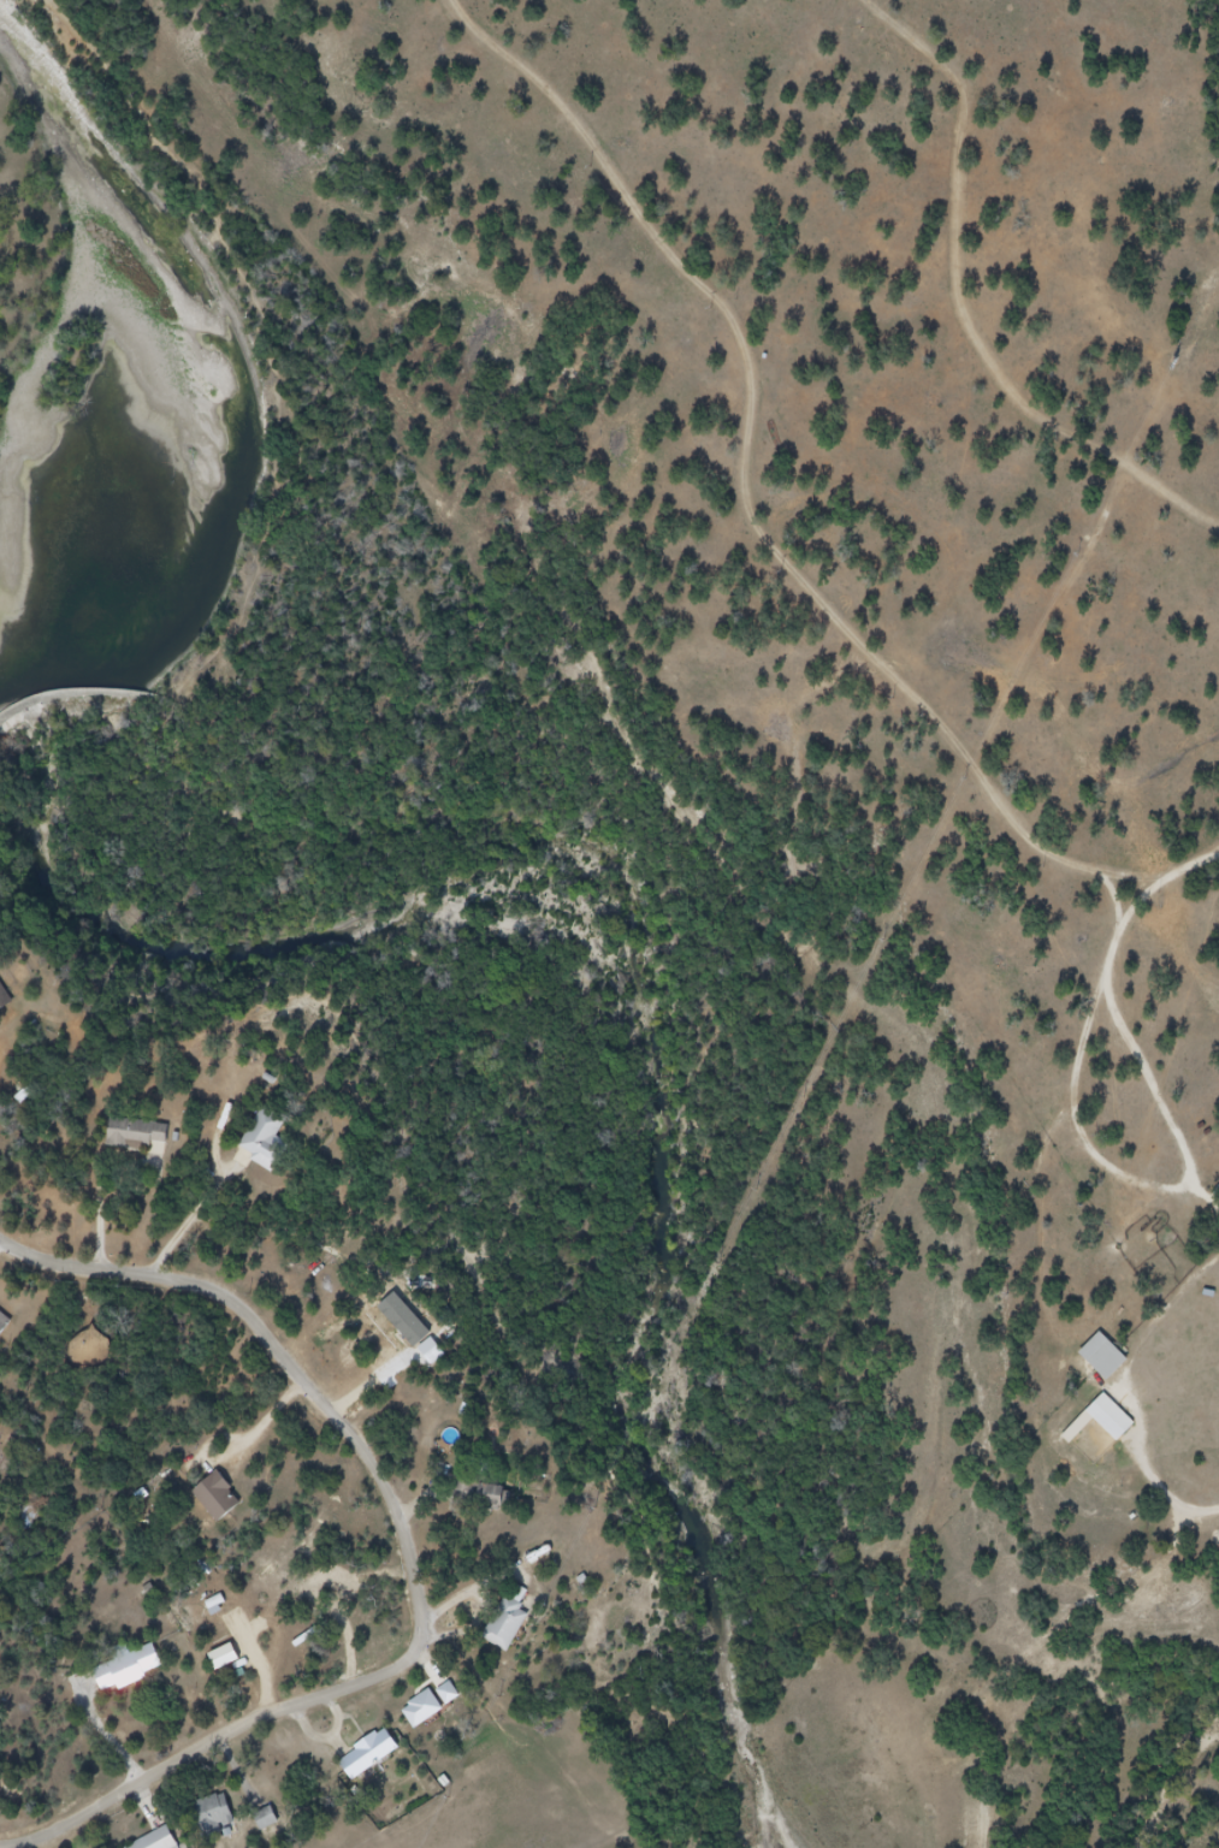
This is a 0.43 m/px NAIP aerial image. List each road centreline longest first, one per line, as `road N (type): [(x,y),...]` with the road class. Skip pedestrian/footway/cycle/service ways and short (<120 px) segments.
road 1 (residential): [(419,1658),(427,1610),(401,1504),(372,1452),(247,1303),(188,1279),(57,1258),(0,1233)]
road 2 (residential): [(419,1658),(395,1680),(200,1748),(79,1830),(32,1847),(0,1847)]

